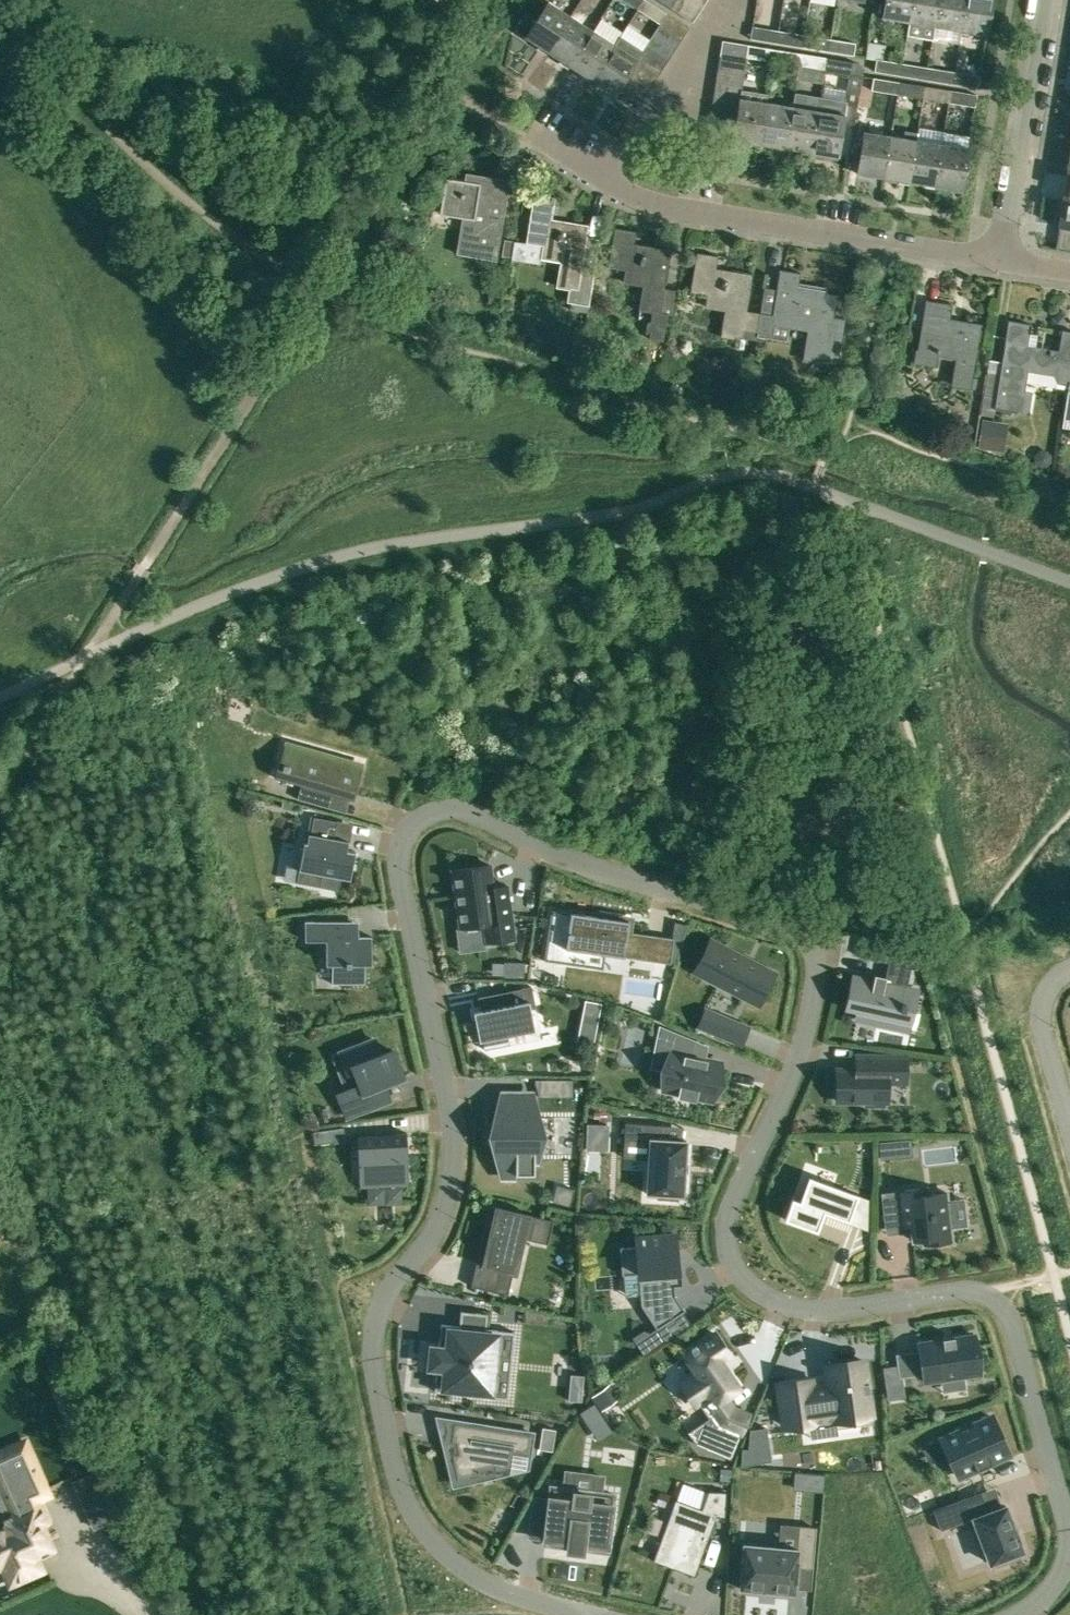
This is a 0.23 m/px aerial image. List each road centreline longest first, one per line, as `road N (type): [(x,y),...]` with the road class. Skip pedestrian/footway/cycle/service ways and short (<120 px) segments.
road 1 (residential): [(575,1614),(491,1587),(425,1533),(405,1499),(374,1368),(374,1327),(386,1292),(430,1239),(446,1201),(454,1147),(399,856),(423,818),(445,810),(472,812),(579,862),(795,927),(812,947),(817,968),(801,1047),(732,1203),(725,1229),(730,1260),(768,1298),(801,1309),(971,1292),(1006,1313),(1068,1528),(1067,1561),(1050,1591),(1018,1614)]
road 2 (residential): [(1005,262),(657,208),(534,128)]
road 3 (track): [(85,658),(327,291)]
road 4 (residential): [(1069,1338),(963,932)]
road 5 (track): [(327,291),(433,117),(484,0)]
road 6 (residential): [(1048,0),(1005,262)]
road 7 (residential): [(1069,968),(1051,984),(1042,1025),(1069,1128)]
road 8 (track): [(0,786),(85,658)]

